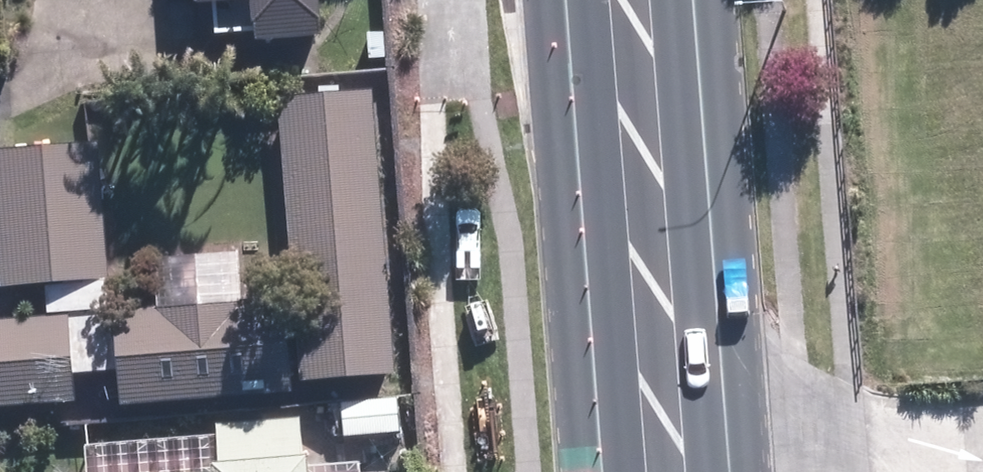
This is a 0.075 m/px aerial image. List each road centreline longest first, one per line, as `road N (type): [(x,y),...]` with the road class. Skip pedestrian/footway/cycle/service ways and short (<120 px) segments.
road 1 (primary): [(691,0),(730,471)]
road 2 (primary): [(602,471),(564,0)]

